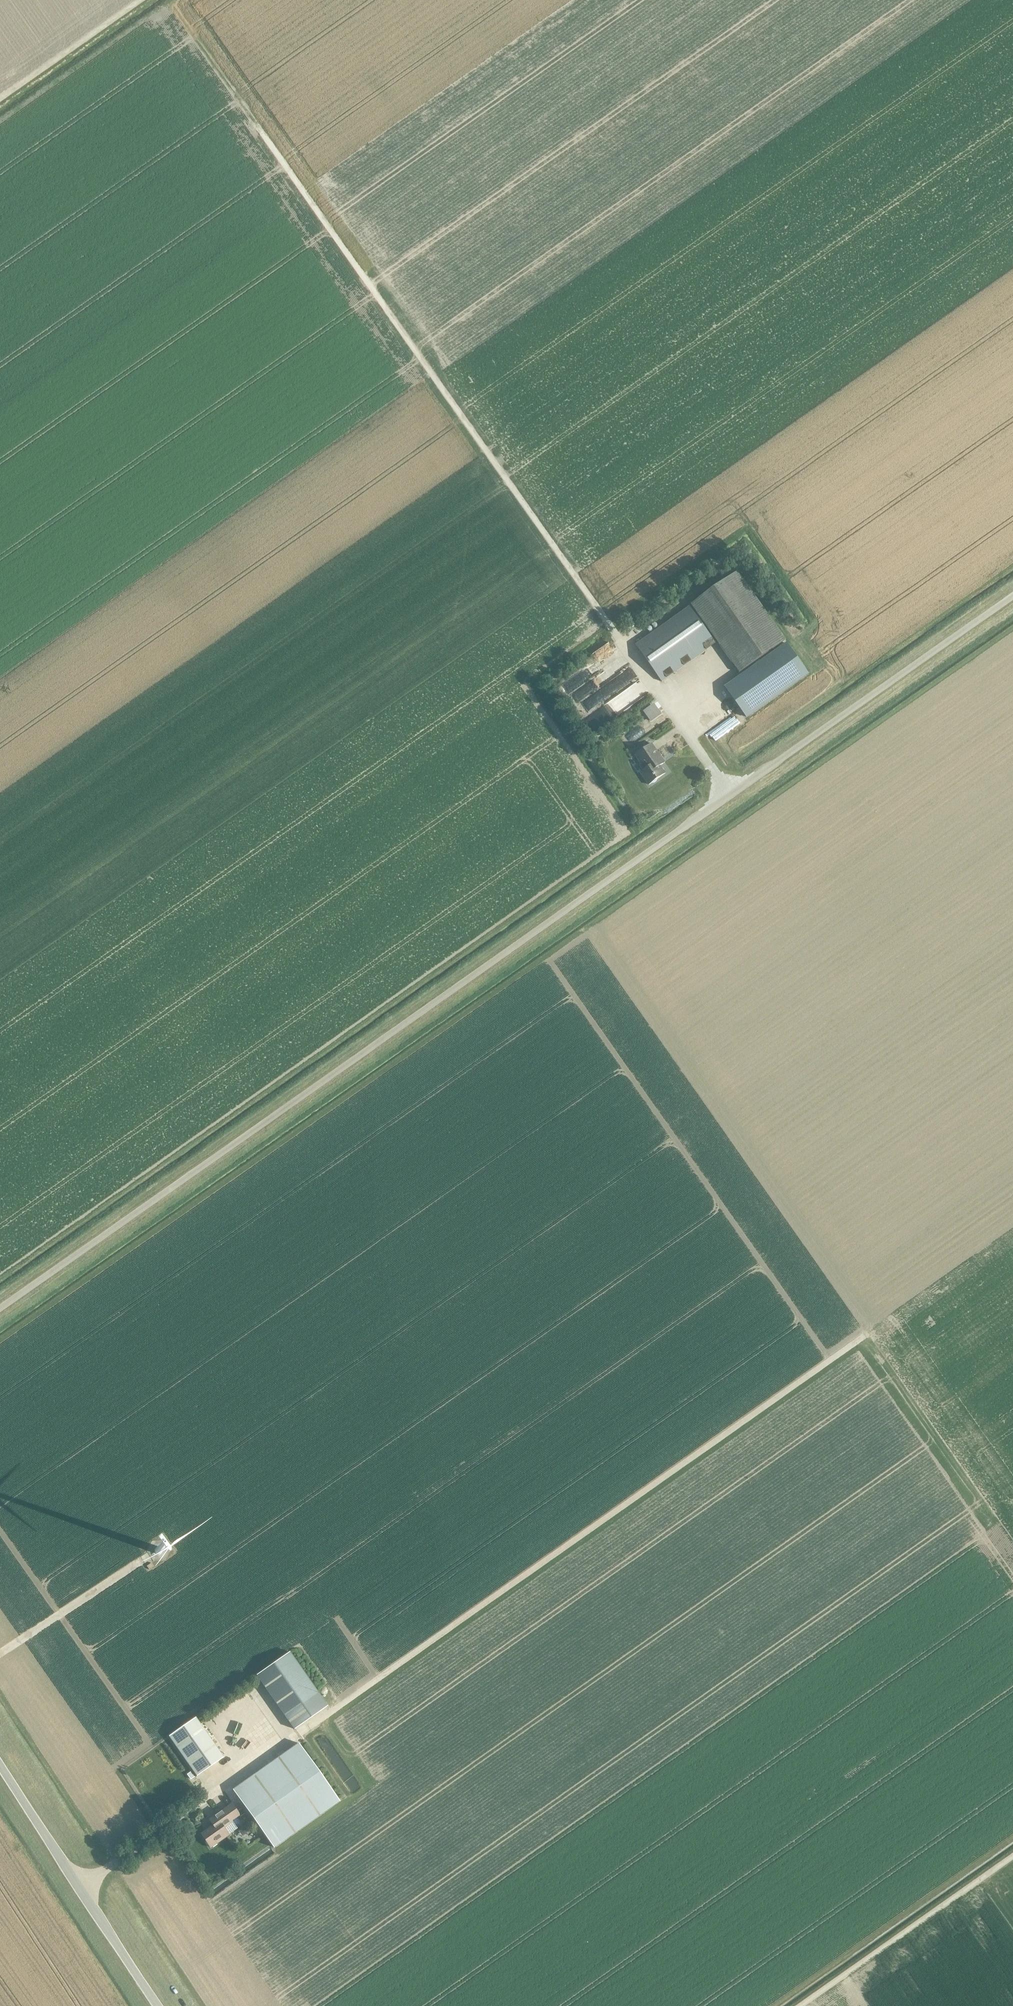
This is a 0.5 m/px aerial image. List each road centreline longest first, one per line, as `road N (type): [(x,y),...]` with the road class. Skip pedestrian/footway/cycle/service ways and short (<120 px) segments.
road 1 (residential): [(0,1304),(1012,592)]
road 2 (unclassified): [(157,2005),(0,1767)]

